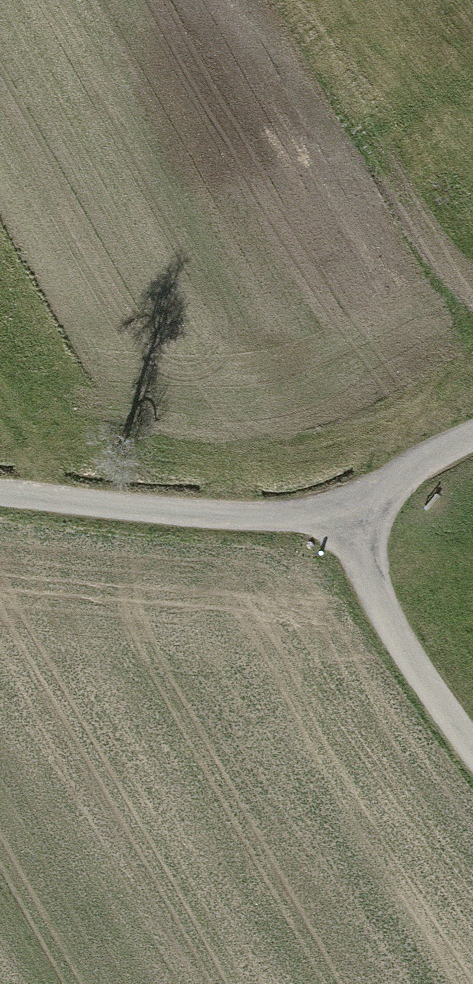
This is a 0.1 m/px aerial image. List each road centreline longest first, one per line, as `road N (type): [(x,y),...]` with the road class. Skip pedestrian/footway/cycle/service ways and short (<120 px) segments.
road 1 (track): [(472,444),(417,475),(373,525),(0,487)]
road 2 (track): [(373,525),(381,611),(472,740)]

